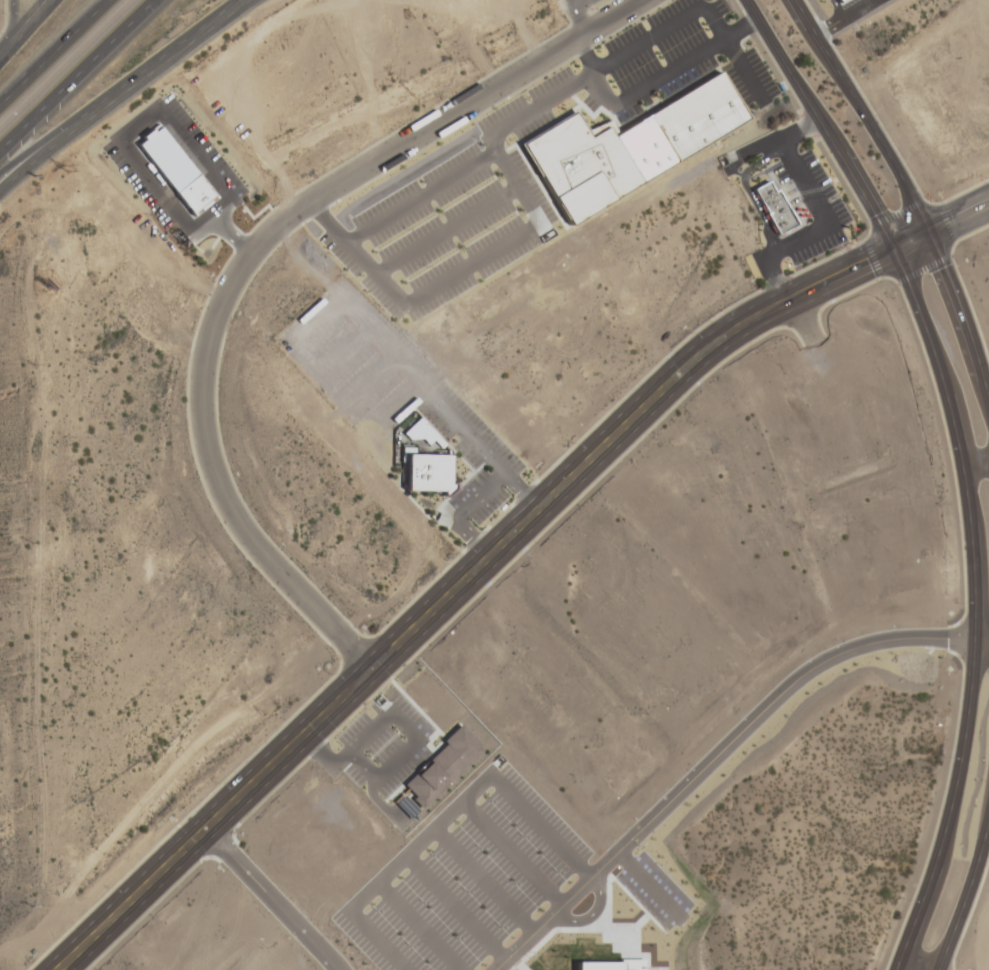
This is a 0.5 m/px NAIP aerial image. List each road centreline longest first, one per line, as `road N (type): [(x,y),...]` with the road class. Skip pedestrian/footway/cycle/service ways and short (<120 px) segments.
road 1 (tertiary): [(932,231),(750,317),(698,355),(54,969)]
road 2 (secondary): [(747,0),(891,248),(942,382),(969,490),(977,644),(962,766),(943,851),(899,969)]
road 3 (residential): [(370,666),(268,558),(211,480),(196,370),(212,313),(242,259),(303,197),(644,0)]
road 4 (secondary): [(988,397),(932,231),(794,0)]
road 5 (secondary): [(0,187),(77,119),(240,0)]
road 6 (motorway): [(0,145),(151,0)]
road 7 (residential): [(334,969),(203,827)]
road 8 (secondary): [(942,969),(988,822)]
road 9 (motorway): [(101,0),(0,98)]

